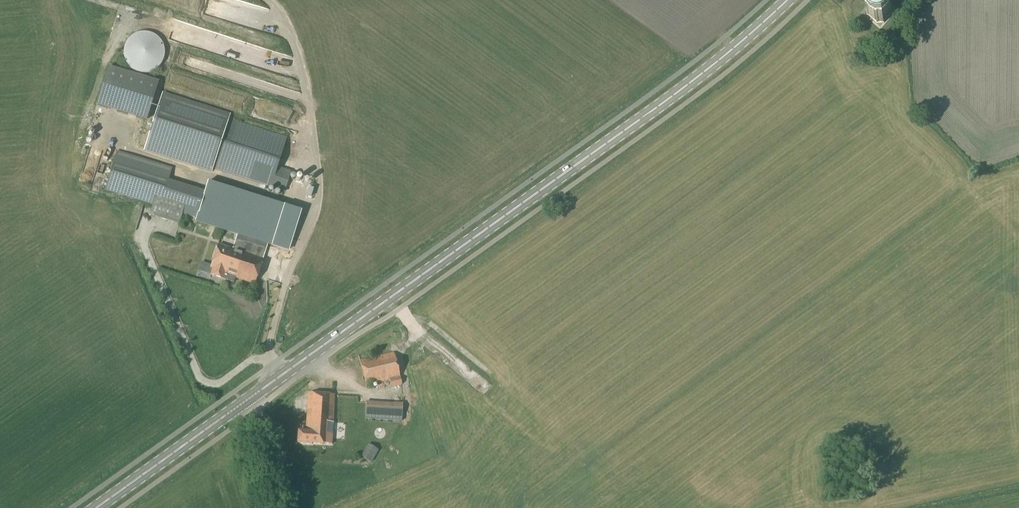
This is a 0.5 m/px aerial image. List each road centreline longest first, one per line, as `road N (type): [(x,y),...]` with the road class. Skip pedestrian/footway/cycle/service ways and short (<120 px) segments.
road 1 (secondary): [(241,405),(636,123),(787,0)]
road 2 (unclassified): [(269,367),(279,304),(320,180),(292,36)]
road 3 (secondary): [(98,507),(241,405)]

